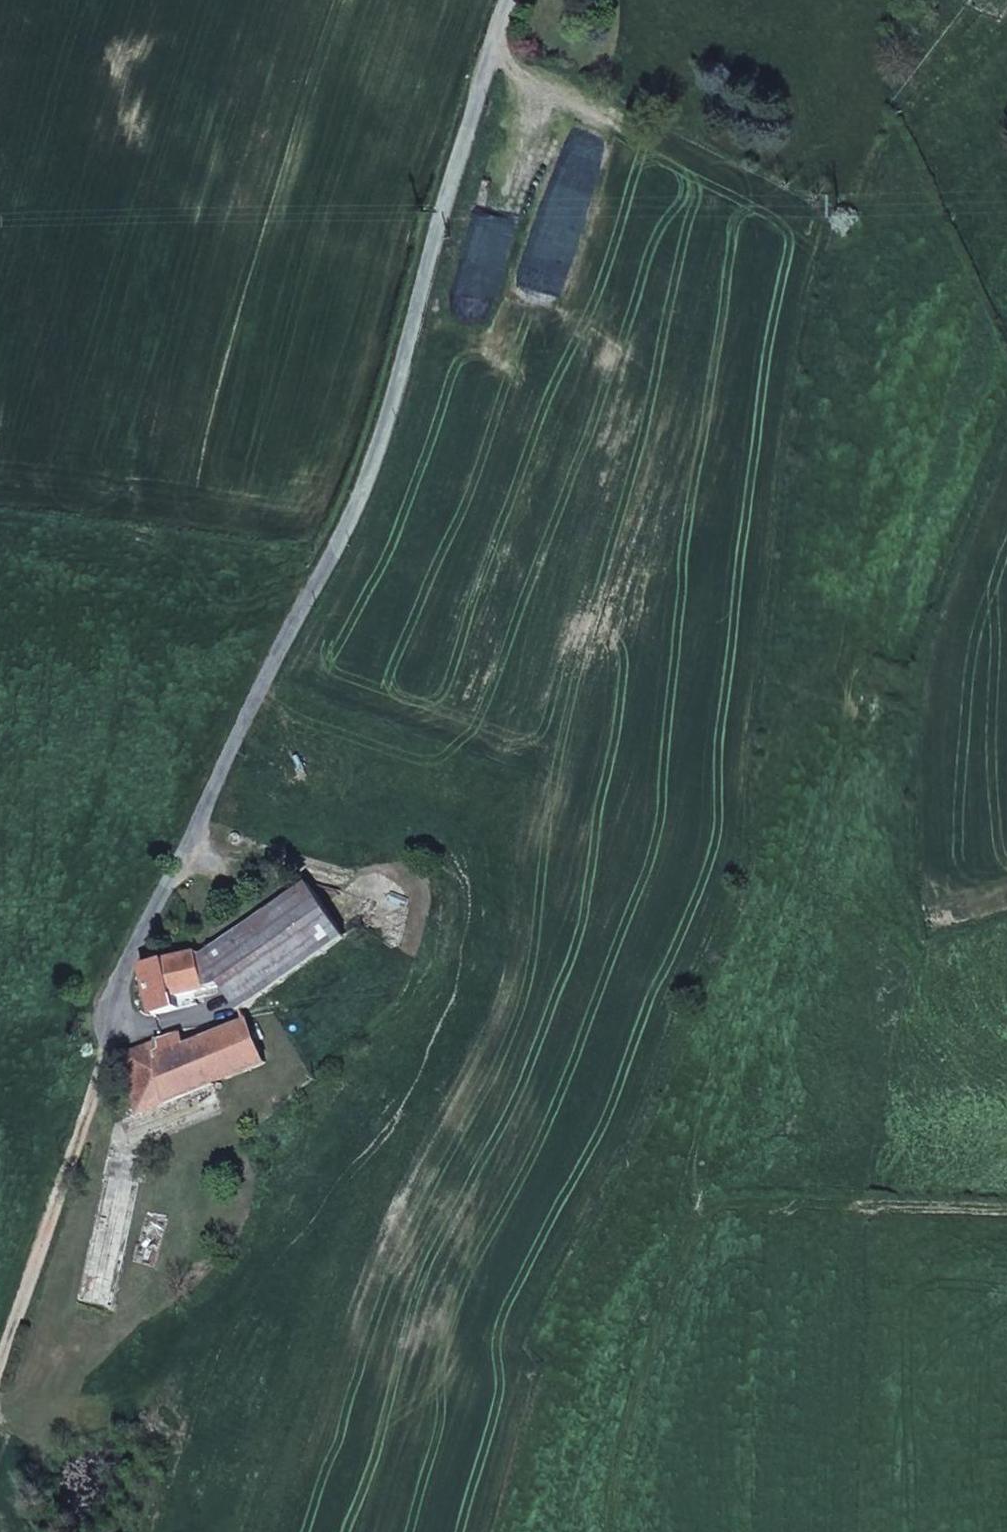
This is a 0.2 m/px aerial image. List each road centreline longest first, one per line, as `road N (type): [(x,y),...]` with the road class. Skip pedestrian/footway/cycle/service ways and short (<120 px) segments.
road 1 (unclassified): [(515,0),(354,523),(287,643),(117,1000)]
road 2 (track): [(117,1000),(0,1362)]

